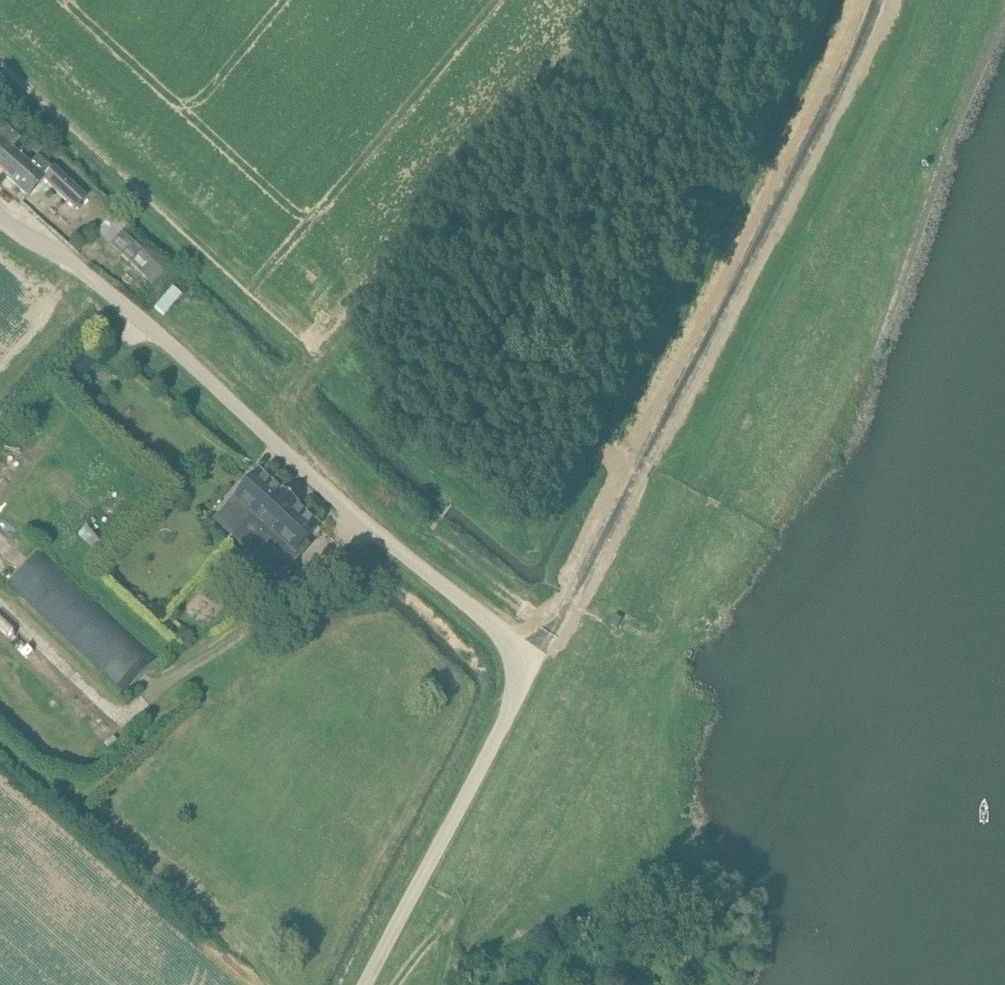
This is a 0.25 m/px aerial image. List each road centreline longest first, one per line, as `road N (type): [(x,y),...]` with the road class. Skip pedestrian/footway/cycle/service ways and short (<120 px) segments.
road 1 (unclassified): [(365,984),(532,663),(0,207)]
road 2 (track): [(532,663),(602,543),(877,0)]

